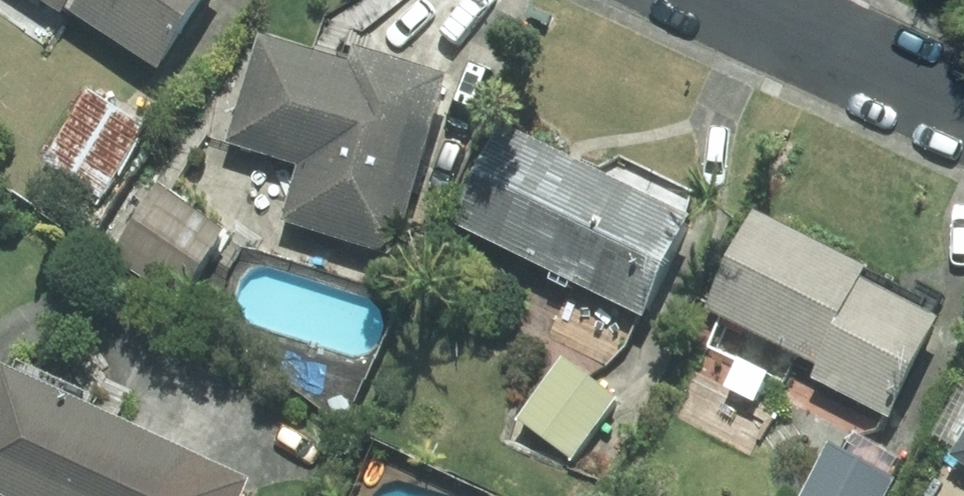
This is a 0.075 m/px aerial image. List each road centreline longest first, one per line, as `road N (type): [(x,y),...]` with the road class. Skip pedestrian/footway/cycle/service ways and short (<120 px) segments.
road 1 (residential): [(730,0),(963,112)]

